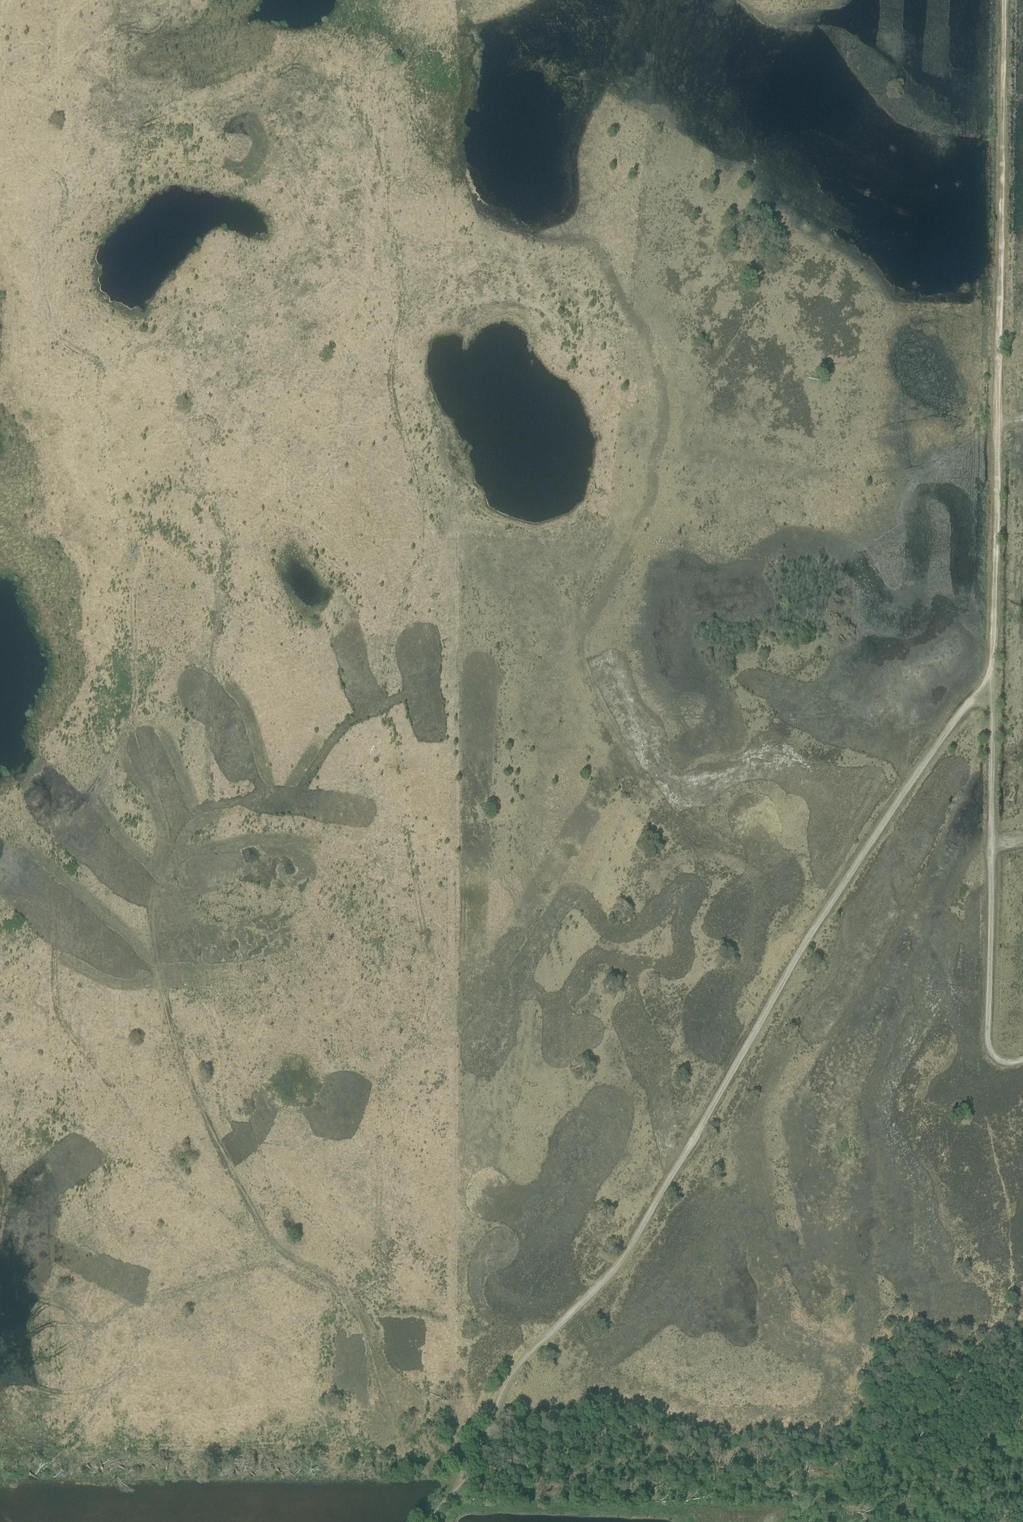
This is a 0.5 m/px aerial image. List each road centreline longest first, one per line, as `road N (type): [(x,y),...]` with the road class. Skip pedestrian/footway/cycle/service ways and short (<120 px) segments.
road 1 (track): [(436,1521),(537,1339),(613,1274),(907,789),(991,672)]
road 2 (track): [(1004,0),(991,672)]
road 3 (track): [(991,672),(989,1048),(1002,1062),(1022,1055)]

